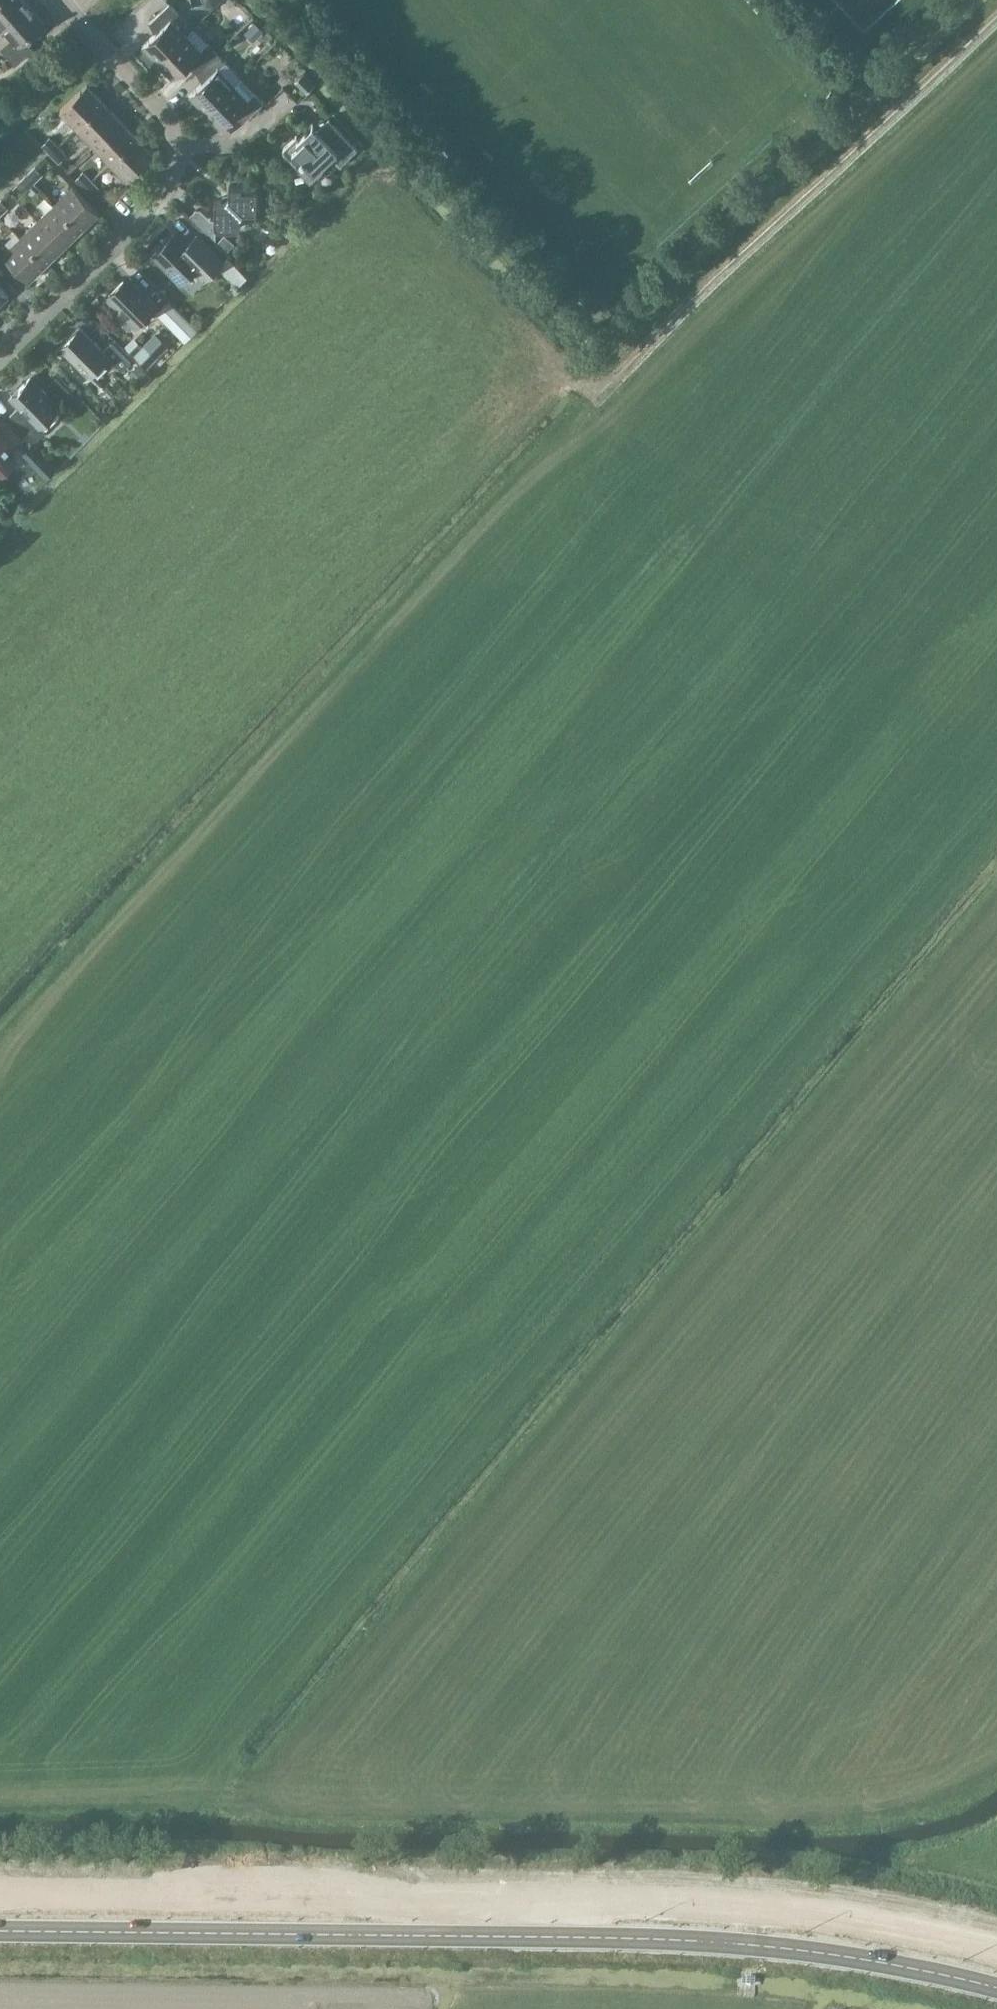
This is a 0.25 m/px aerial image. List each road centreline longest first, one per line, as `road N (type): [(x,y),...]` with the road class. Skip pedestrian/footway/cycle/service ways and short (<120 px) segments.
road 1 (primary): [(996,1950),(783,1911),(507,1898),(0,1893)]
road 2 (residential): [(178,148),(165,194),(0,358)]
road 3 (residential): [(178,148),(163,110),(61,0)]
road 4 (residential): [(178,148),(230,144),(284,93)]

